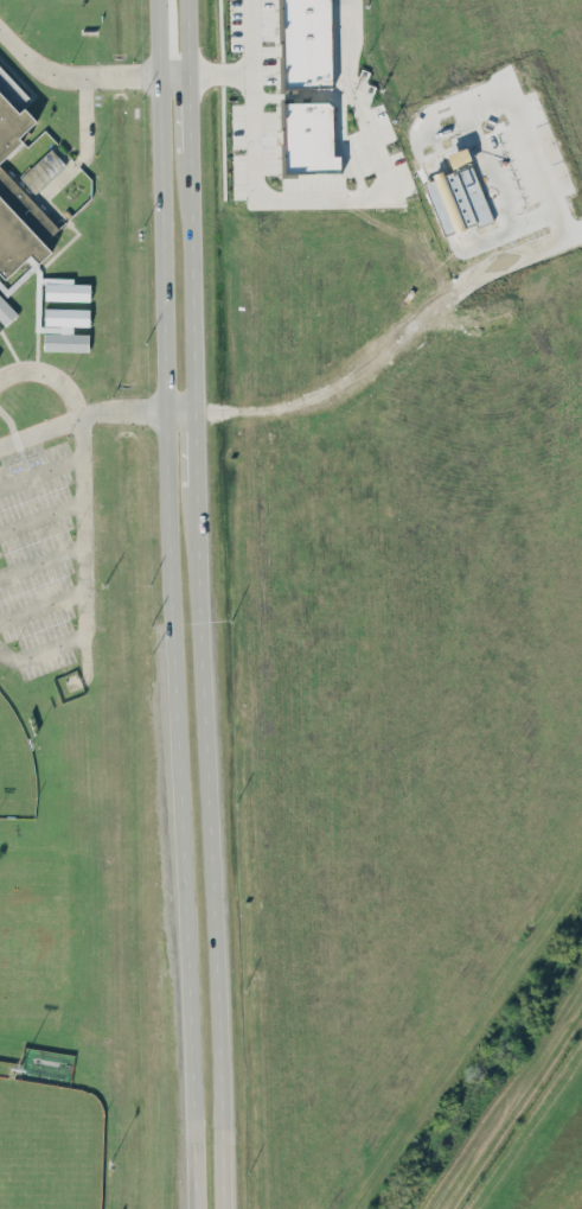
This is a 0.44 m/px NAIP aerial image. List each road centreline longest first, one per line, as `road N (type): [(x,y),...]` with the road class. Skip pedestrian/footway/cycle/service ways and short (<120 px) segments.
road 1 (secondary): [(159,0),(170,603),(194,985),(196,1208)]
road 2 (secondary): [(222,1208),(194,499)]
road 3 (secondary): [(192,408),(187,158)]

